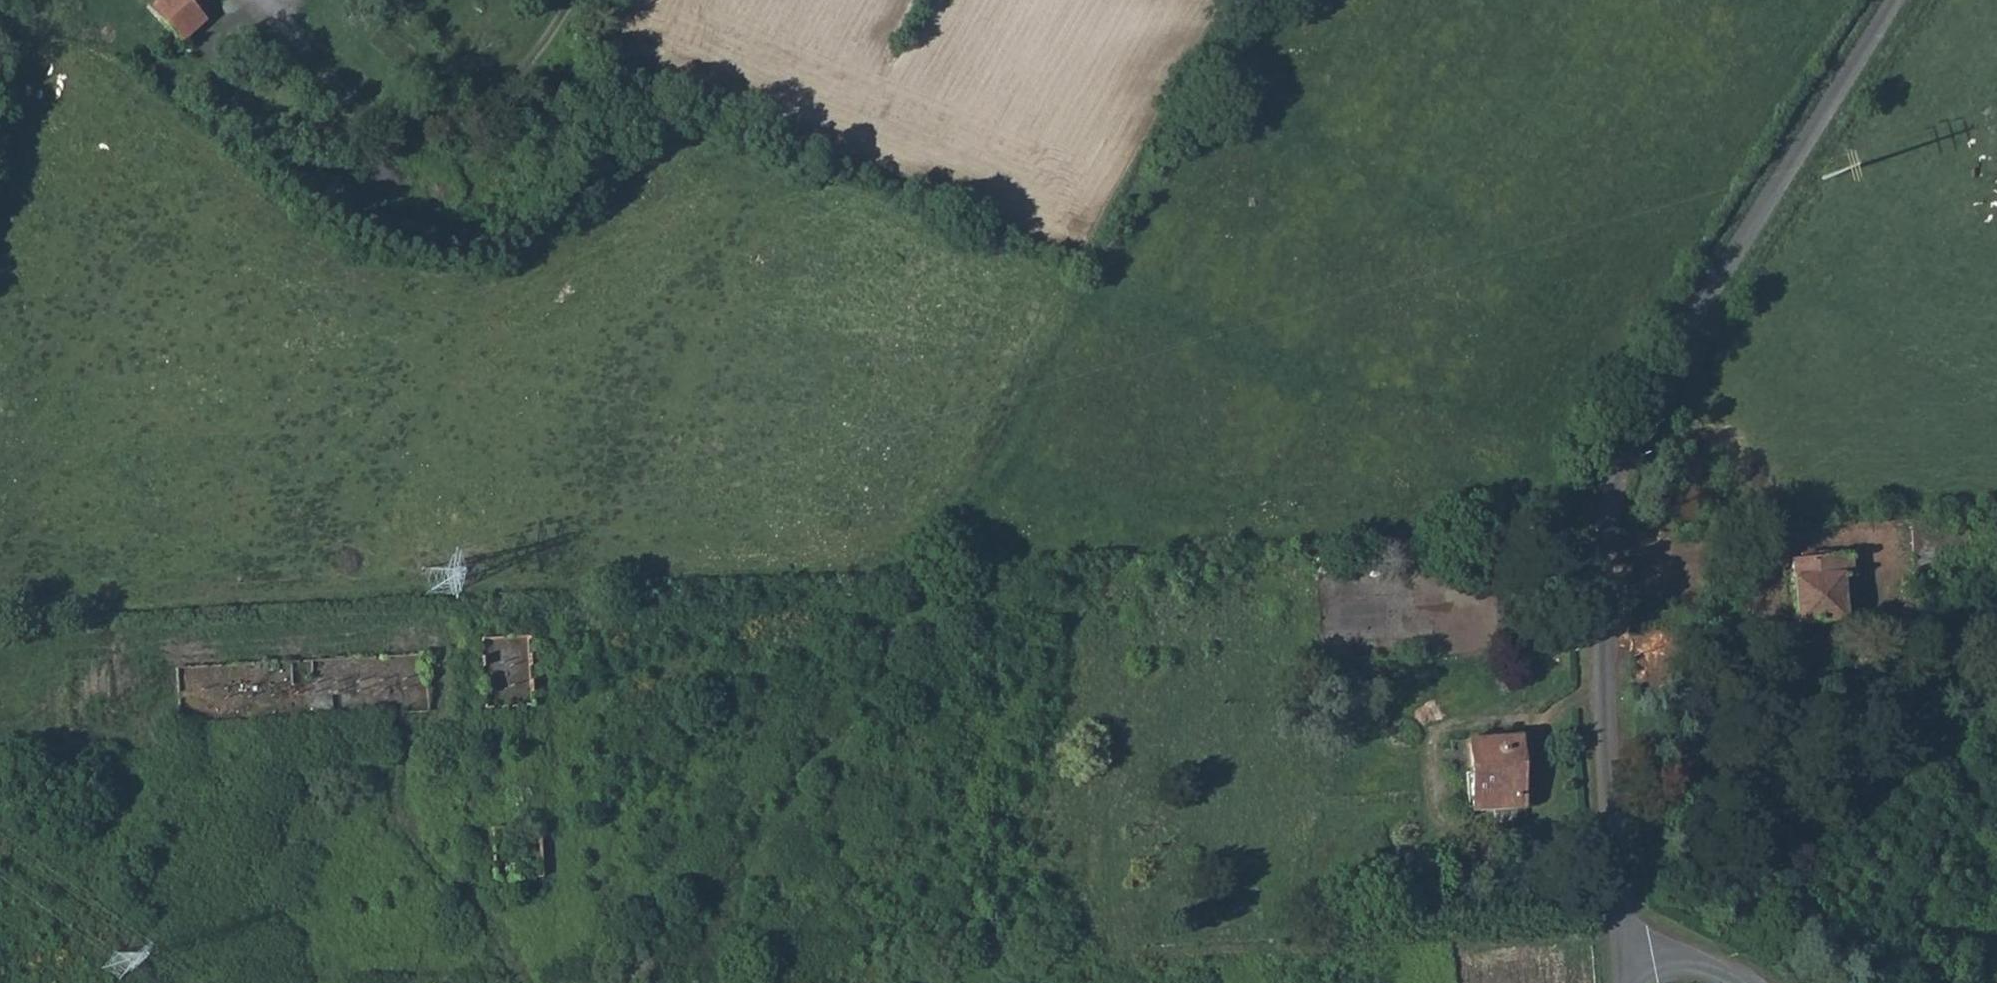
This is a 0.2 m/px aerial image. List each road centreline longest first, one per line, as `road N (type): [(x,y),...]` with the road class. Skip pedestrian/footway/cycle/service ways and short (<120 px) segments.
road 1 (unclassified): [(1897,0),(1625,452),(1604,501),(1598,556),(1621,945)]
road 2 (track): [(574,0),(499,97),(446,130)]

